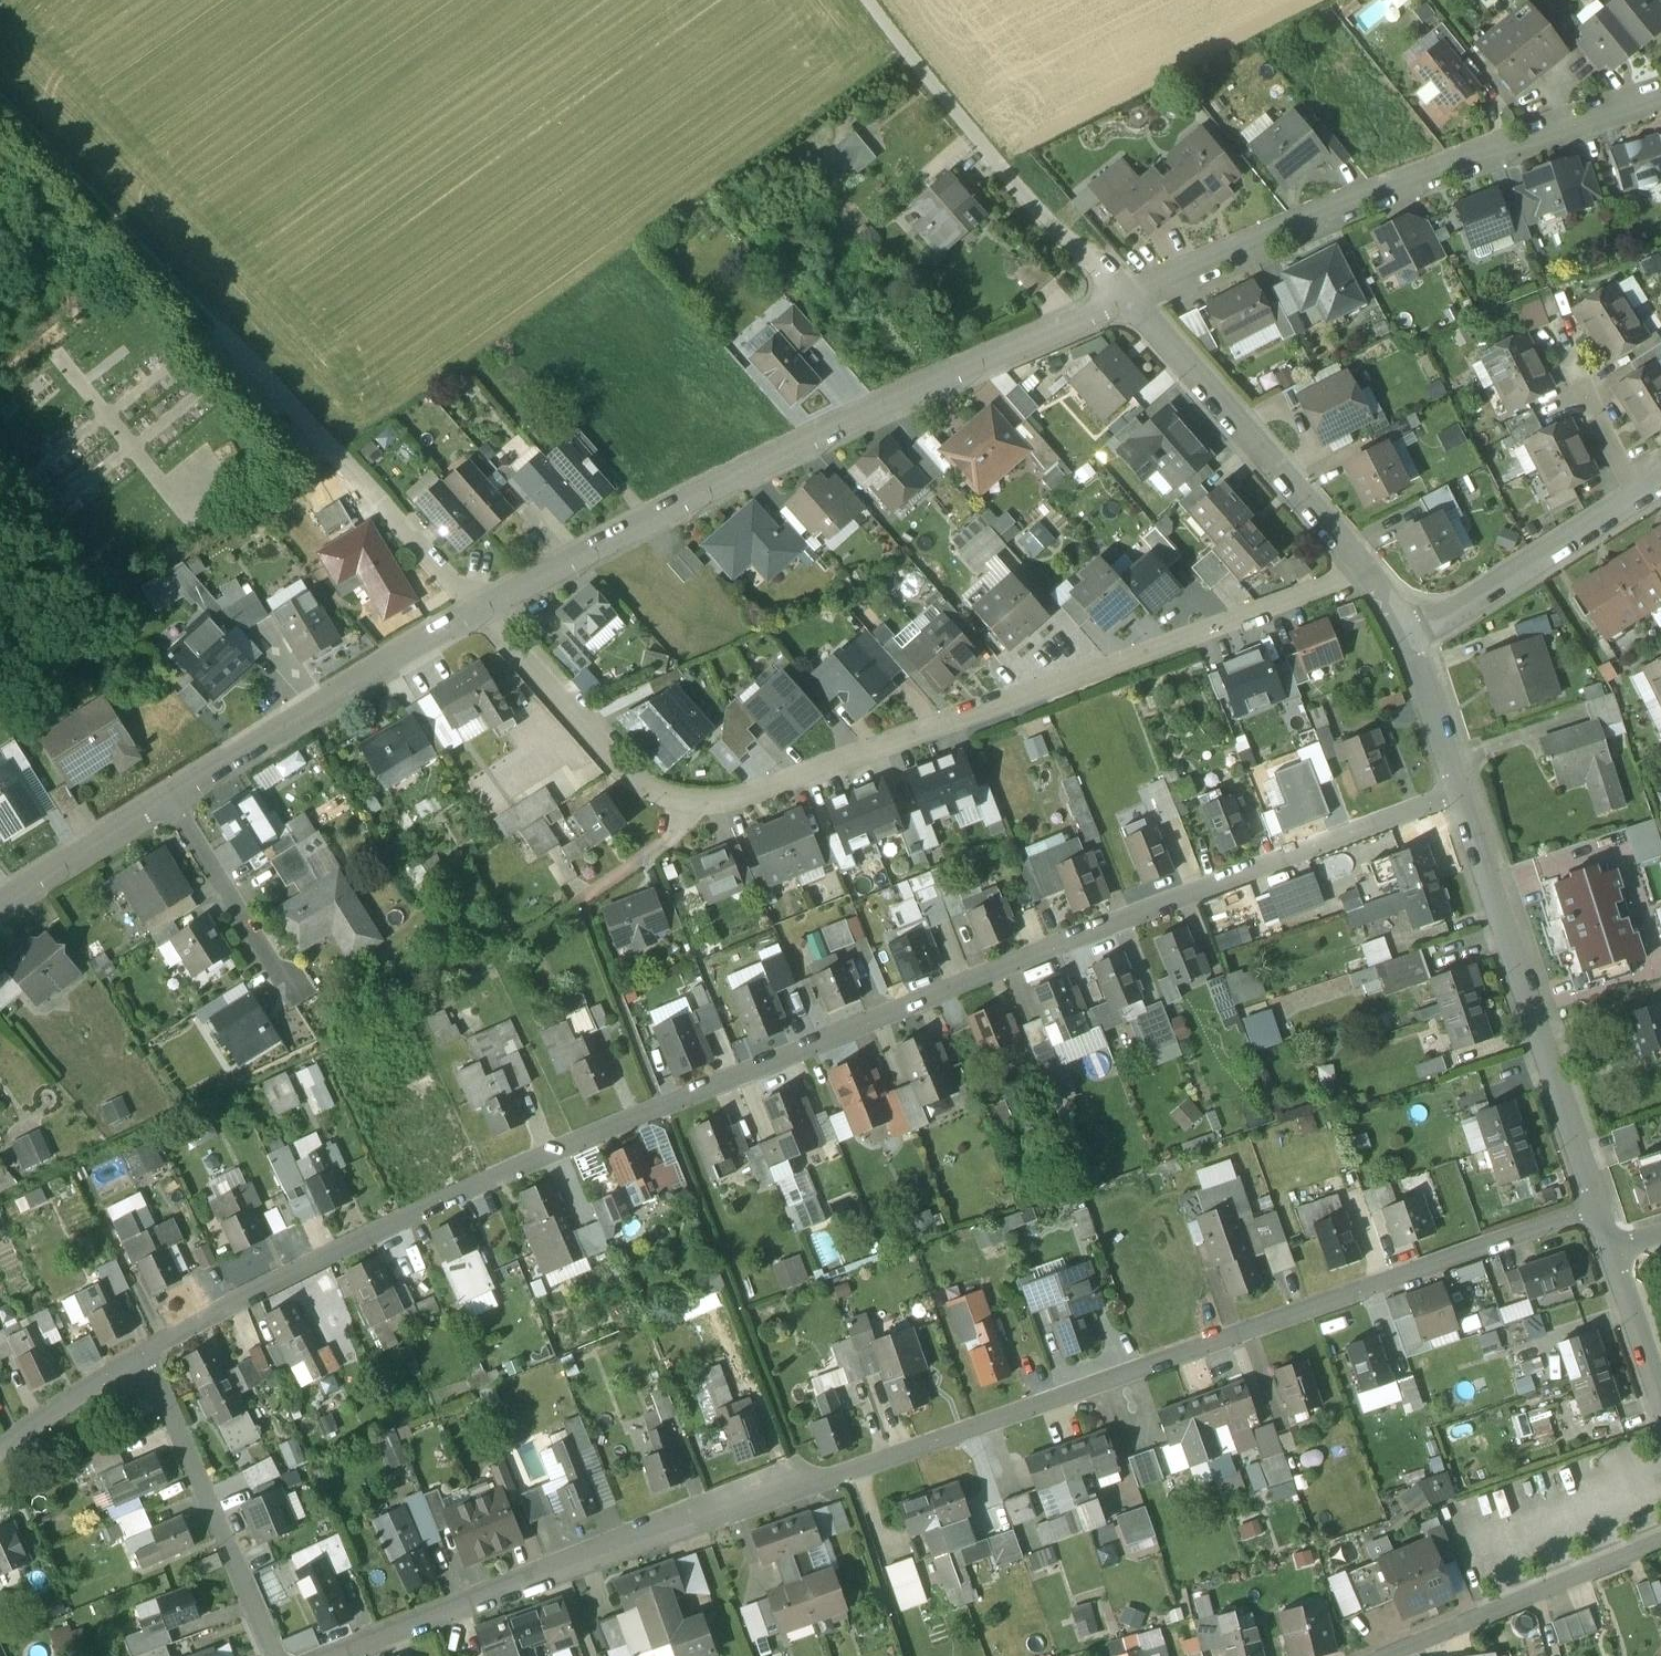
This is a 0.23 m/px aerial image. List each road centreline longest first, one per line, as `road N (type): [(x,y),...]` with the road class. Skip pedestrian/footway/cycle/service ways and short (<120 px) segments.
road 1 (residential): [(1462,798),(1054,952),(665,1111),(336,1253),(139,1365)]
road 2 (residential): [(335,1655),(805,1482),(842,1477),(1594,1212)]
road 3 (residential): [(1364,578),(731,807),(703,811),(676,810),(607,767),(477,610)]
road 4 (residential): [(477,610),(796,448),(1128,304)]
road 5 (residential): [(1128,304),(1332,213),(1660,99)]
road 6 (residential): [(1462,798),(1594,1212)]
road 7 (residential): [(1128,304),(1364,578)]
road 8 (residential): [(169,798),(477,610)]
road 9 (residential): [(139,1365),(274,1655)]
road 10 (residential): [(1660,1540),(1389,1655)]
road 11 (residential): [(1416,645),(1643,506)]
road 12 (residential): [(169,798),(289,990)]
road 13 (residential): [(0,902),(169,798)]
road 14 (residential): [(1643,506),(1553,336)]
road 15 (residential): [(139,1365),(0,1462)]
road 16 (residential): [(1416,645),(1462,798)]
road 17 (residential): [(1610,1258),(1660,1407)]

